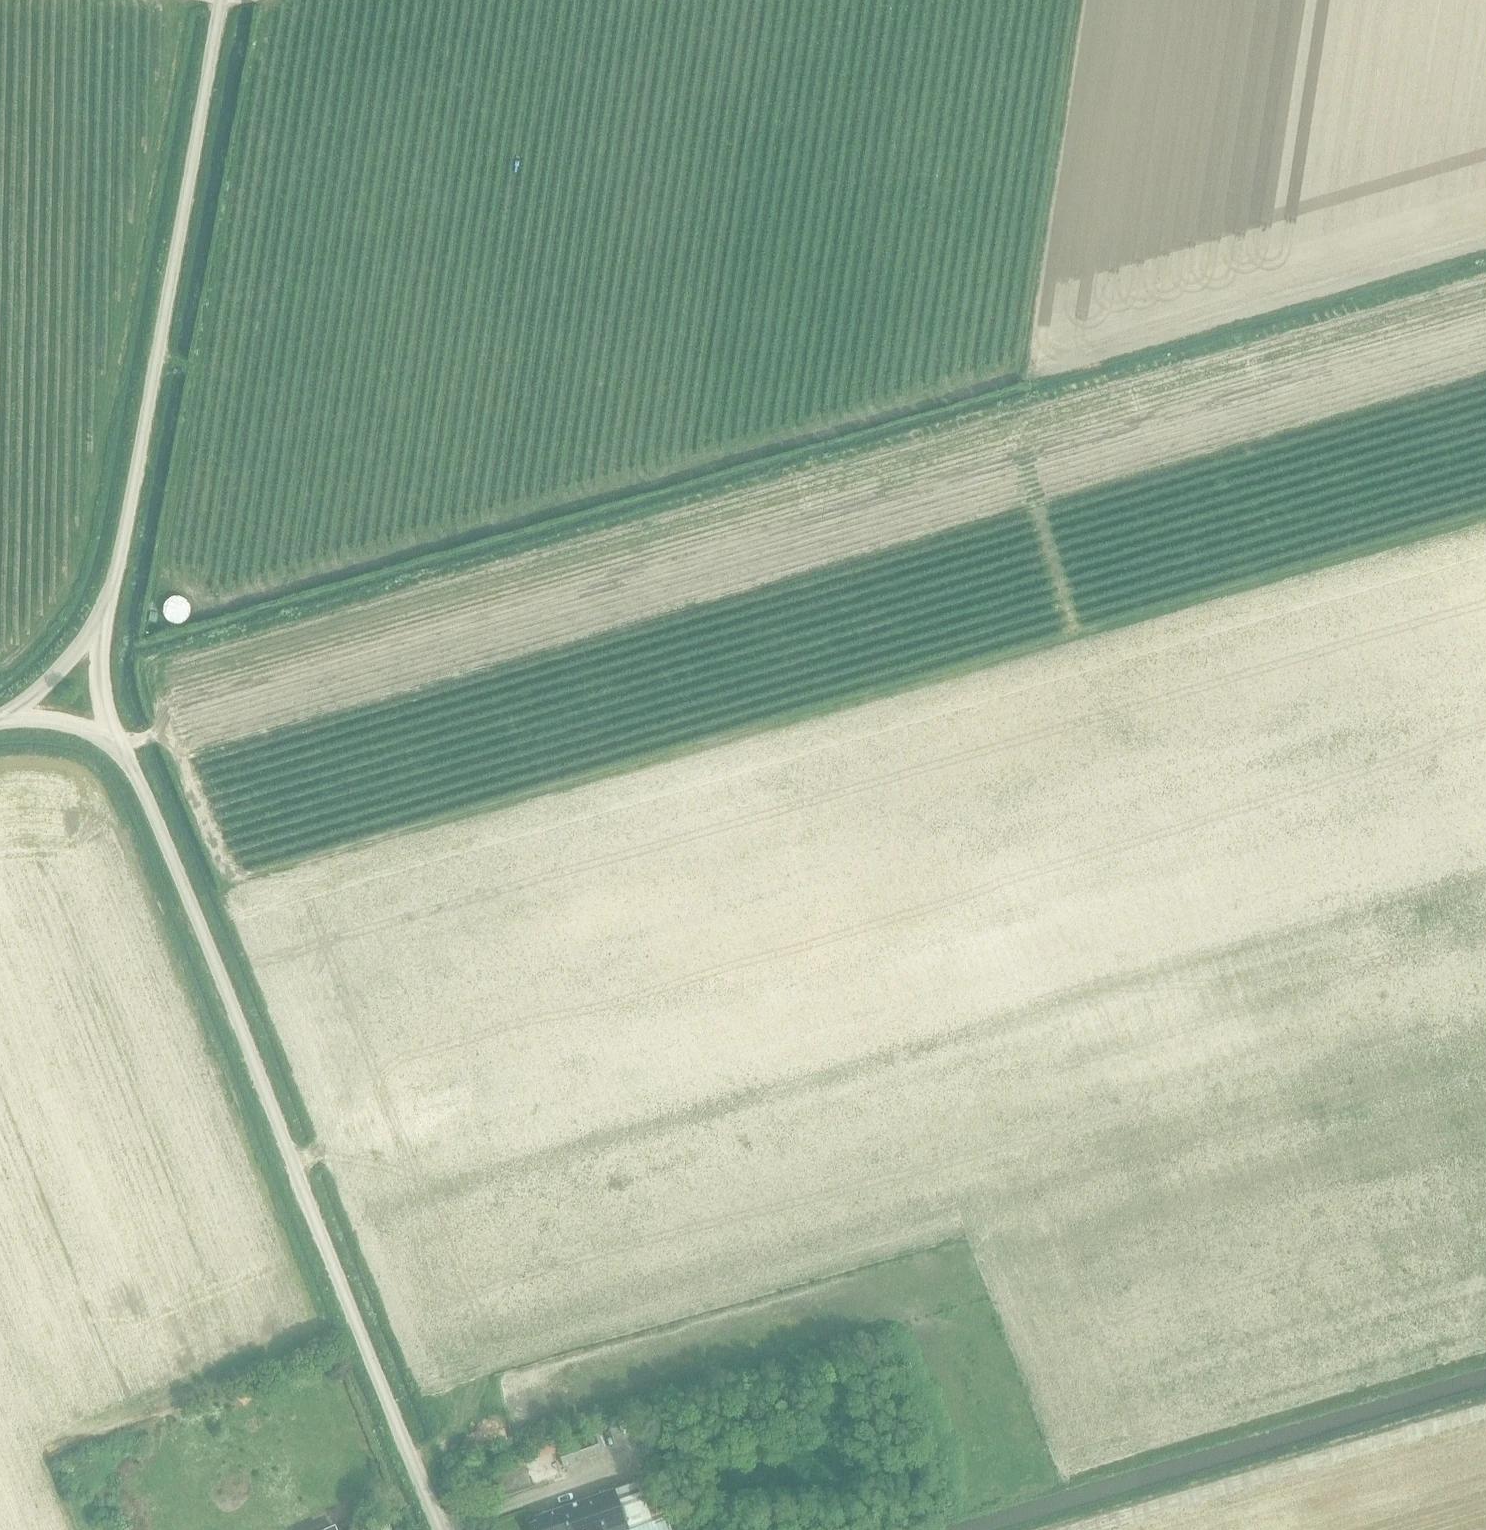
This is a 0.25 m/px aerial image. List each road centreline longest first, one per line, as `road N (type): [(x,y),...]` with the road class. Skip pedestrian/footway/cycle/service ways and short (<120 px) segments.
road 1 (unclassified): [(439,1529),(129,758)]
road 2 (unclassified): [(98,622),(118,562),(219,0)]
road 3 (unclassified): [(129,758),(102,692),(98,622)]
road 4 (unclassified): [(98,622),(54,677),(3,718)]
road 5 (unclassified): [(3,718),(67,724),(129,758)]

